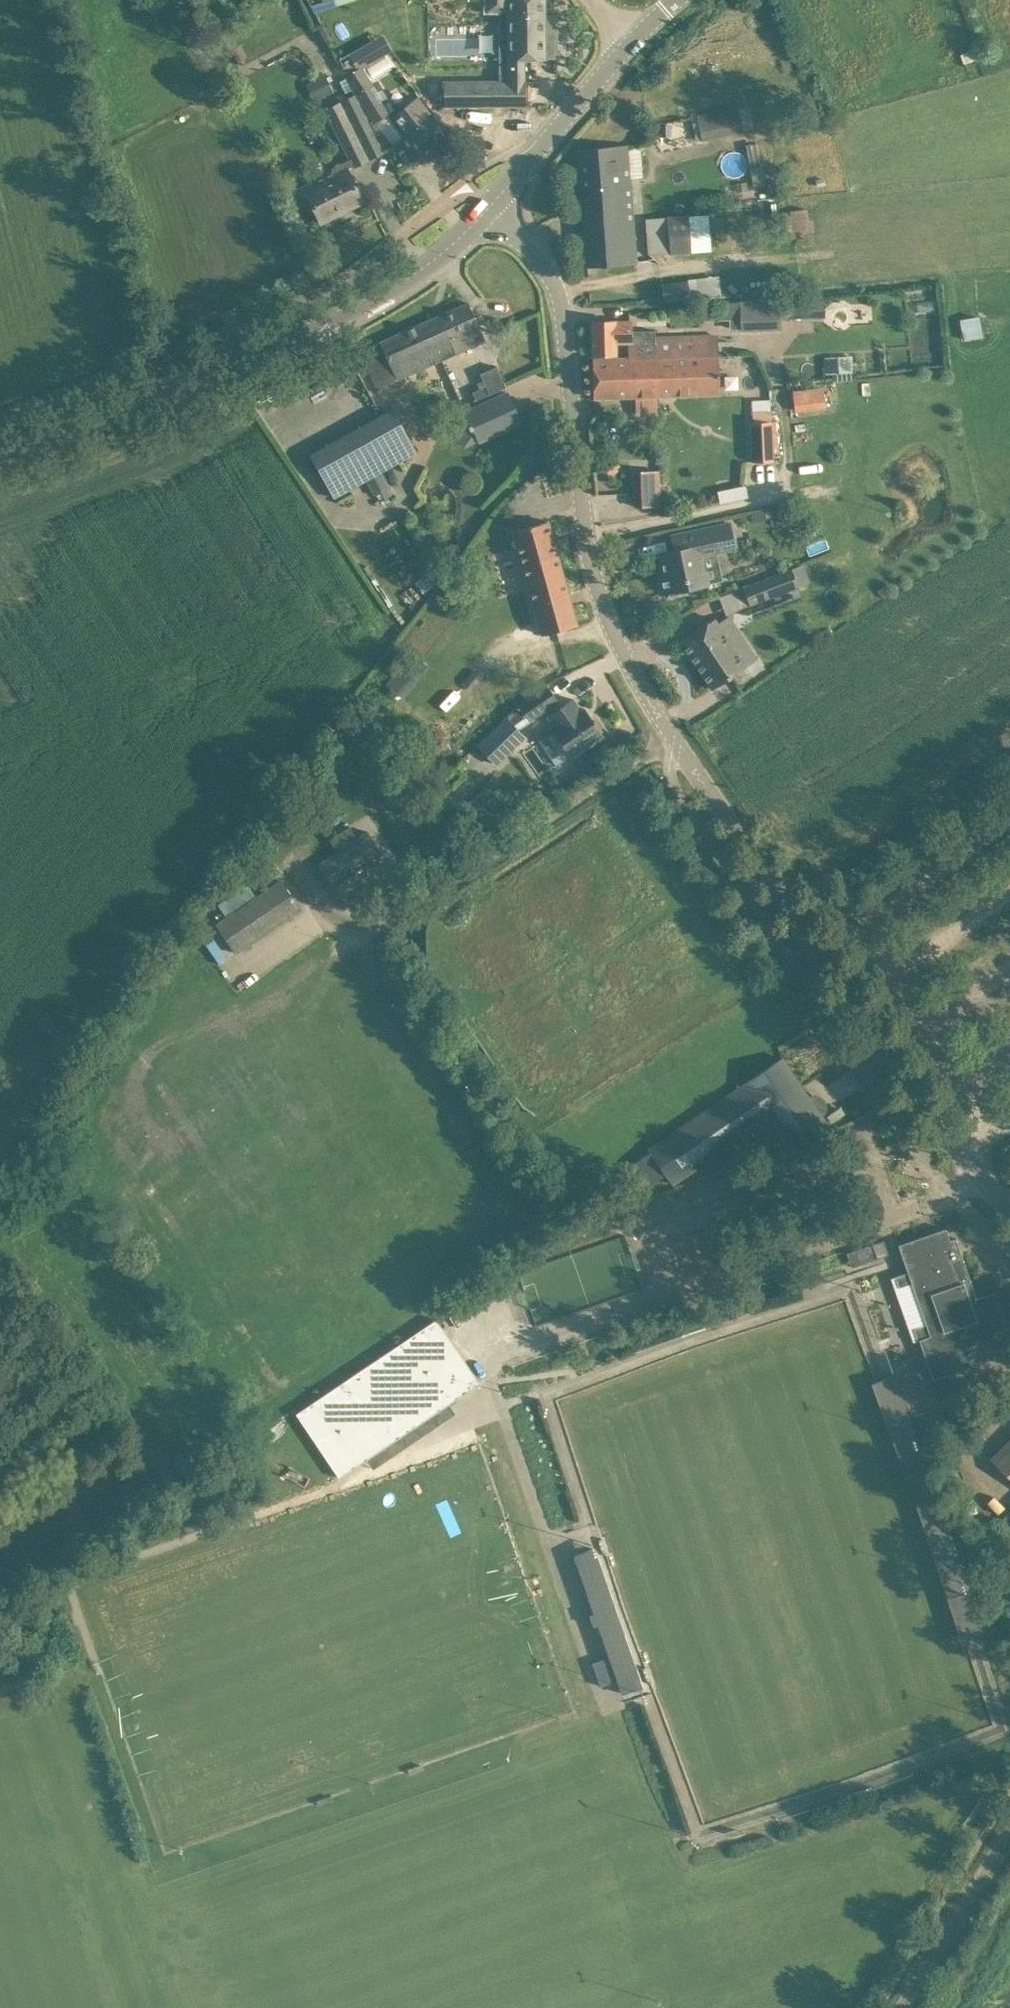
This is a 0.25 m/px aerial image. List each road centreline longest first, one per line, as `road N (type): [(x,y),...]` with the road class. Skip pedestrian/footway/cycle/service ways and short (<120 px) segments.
road 1 (unclassified): [(673,740),(885,1049),(1009,1206)]
road 2 (unclassified): [(673,740),(602,602),(557,292),(493,209)]
road 3 (unclassified): [(0,457),(375,300),(414,279),(493,209)]
road 4 (unclassified): [(493,209),(632,39)]
road 5 (unclassified): [(896,2007),(1009,1823)]

